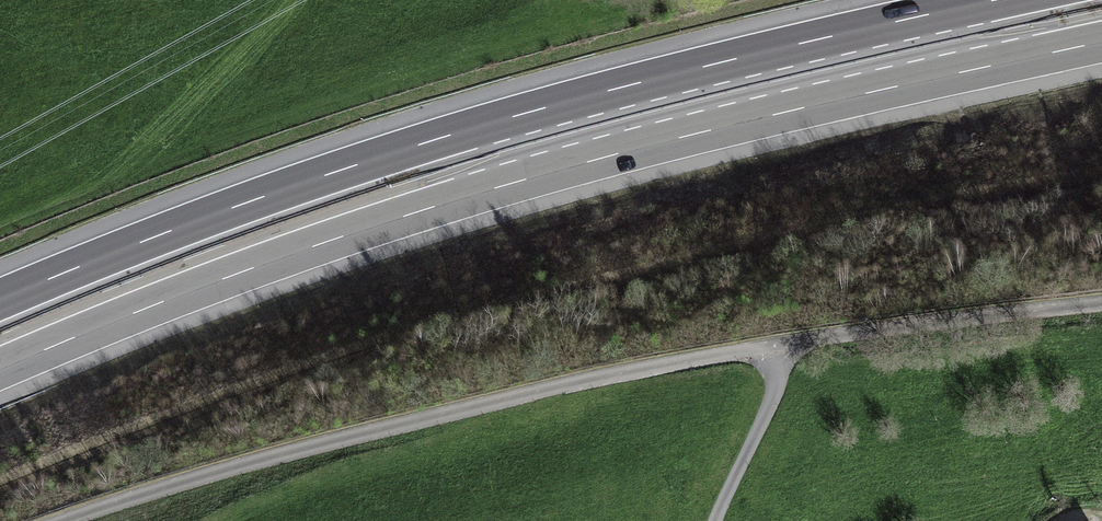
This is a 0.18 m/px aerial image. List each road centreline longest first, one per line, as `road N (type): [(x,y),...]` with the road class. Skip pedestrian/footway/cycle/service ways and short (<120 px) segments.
road 1 (motorway): [(0,370),(244,272),(518,182),(1101,43)]
road 2 (motorway): [(991,0),(496,121),(235,206),(0,299)]
road 3 (unclassified): [(714,520),(773,398),(775,346),(419,422),(70,520)]
road 4 (track): [(775,346),(1101,300)]

